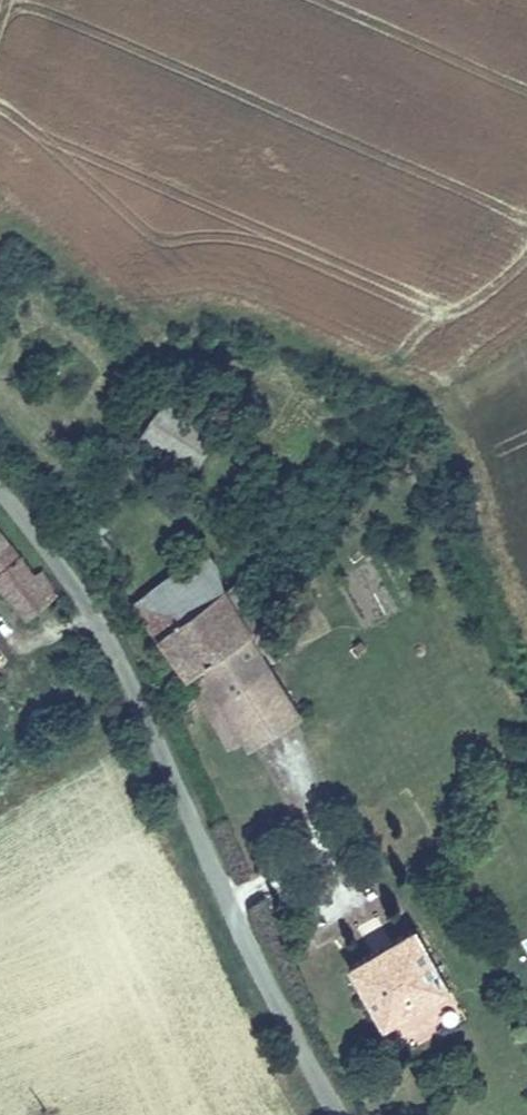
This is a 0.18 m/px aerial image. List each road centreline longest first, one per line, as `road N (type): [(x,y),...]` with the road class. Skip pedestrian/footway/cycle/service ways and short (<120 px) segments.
road 1 (unclassified): [(0,484),(75,576),(173,756),(336,1114)]

